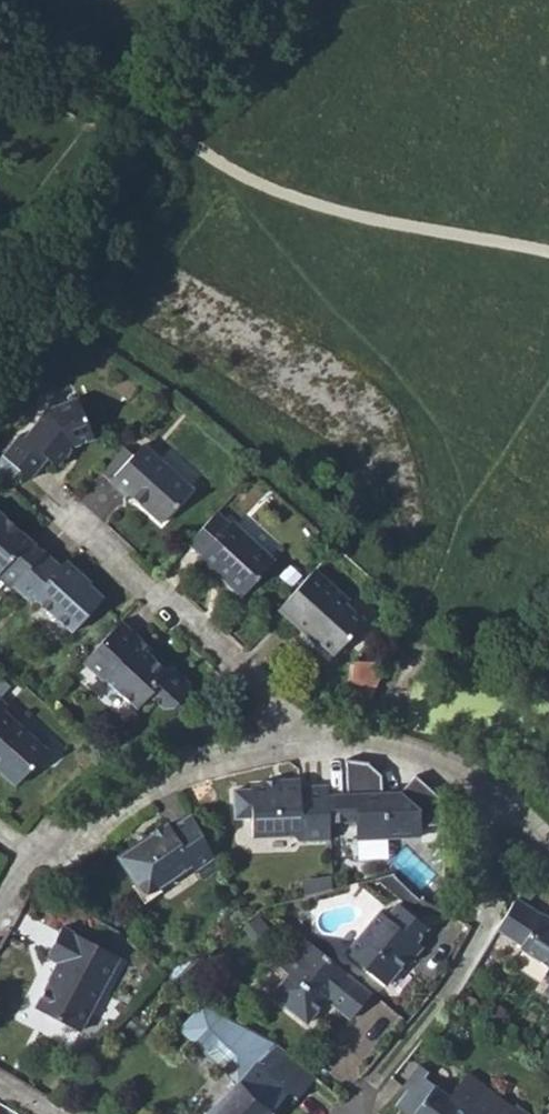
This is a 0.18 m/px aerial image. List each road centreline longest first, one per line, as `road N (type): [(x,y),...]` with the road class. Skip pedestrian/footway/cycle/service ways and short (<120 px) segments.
road 1 (residential): [(294,744),(249,680),(55,503)]
road 2 (residential): [(294,744),(207,761),(131,793),(71,841),(29,858)]
road 3 (residential): [(548,855),(448,766),(365,743),(294,744)]

